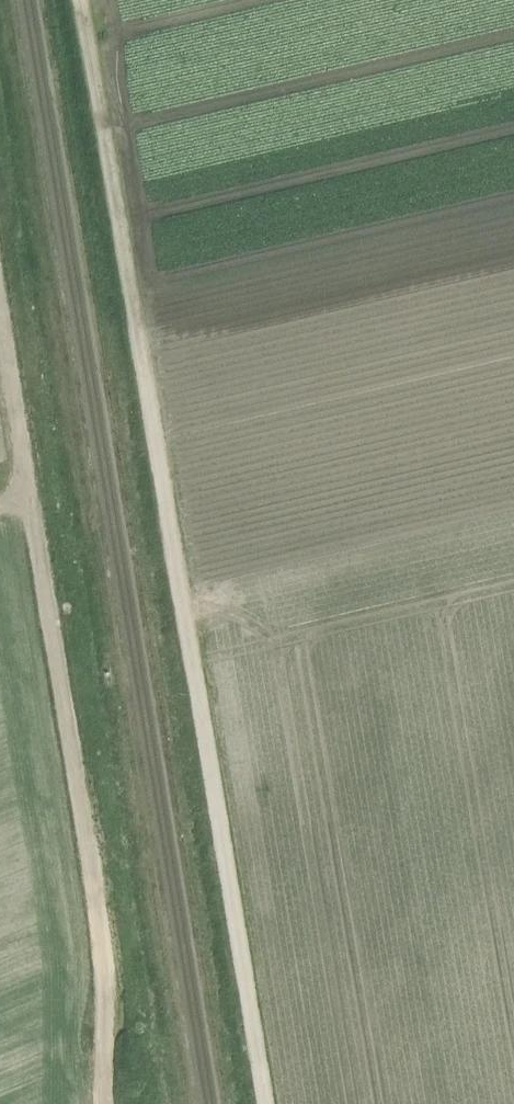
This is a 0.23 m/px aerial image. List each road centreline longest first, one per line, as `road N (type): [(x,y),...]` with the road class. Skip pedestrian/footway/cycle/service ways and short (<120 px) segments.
road 1 (track): [(266,1103),(85,0)]
road 2 (track): [(0,293),(121,1010),(108,1103)]

